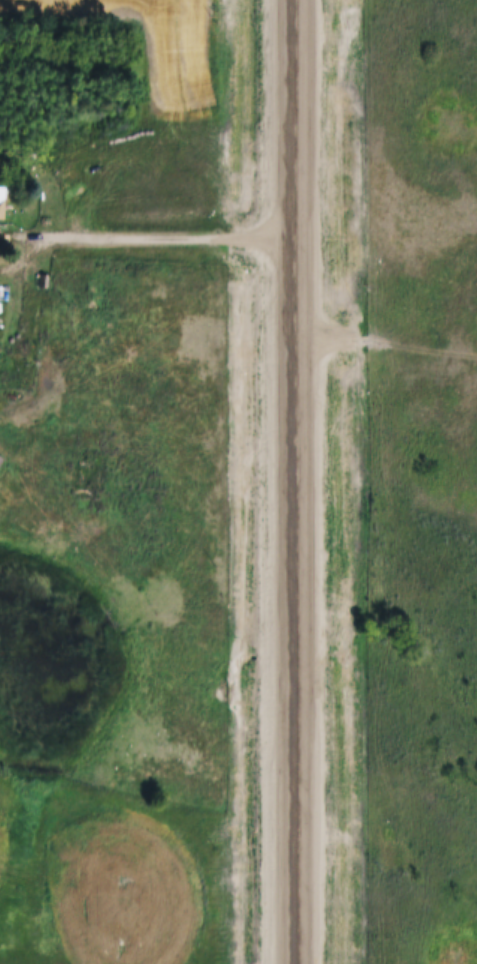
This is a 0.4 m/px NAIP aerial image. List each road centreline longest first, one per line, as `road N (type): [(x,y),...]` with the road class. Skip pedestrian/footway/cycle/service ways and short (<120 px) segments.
road 1 (primary): [(299,0),(301,963)]

